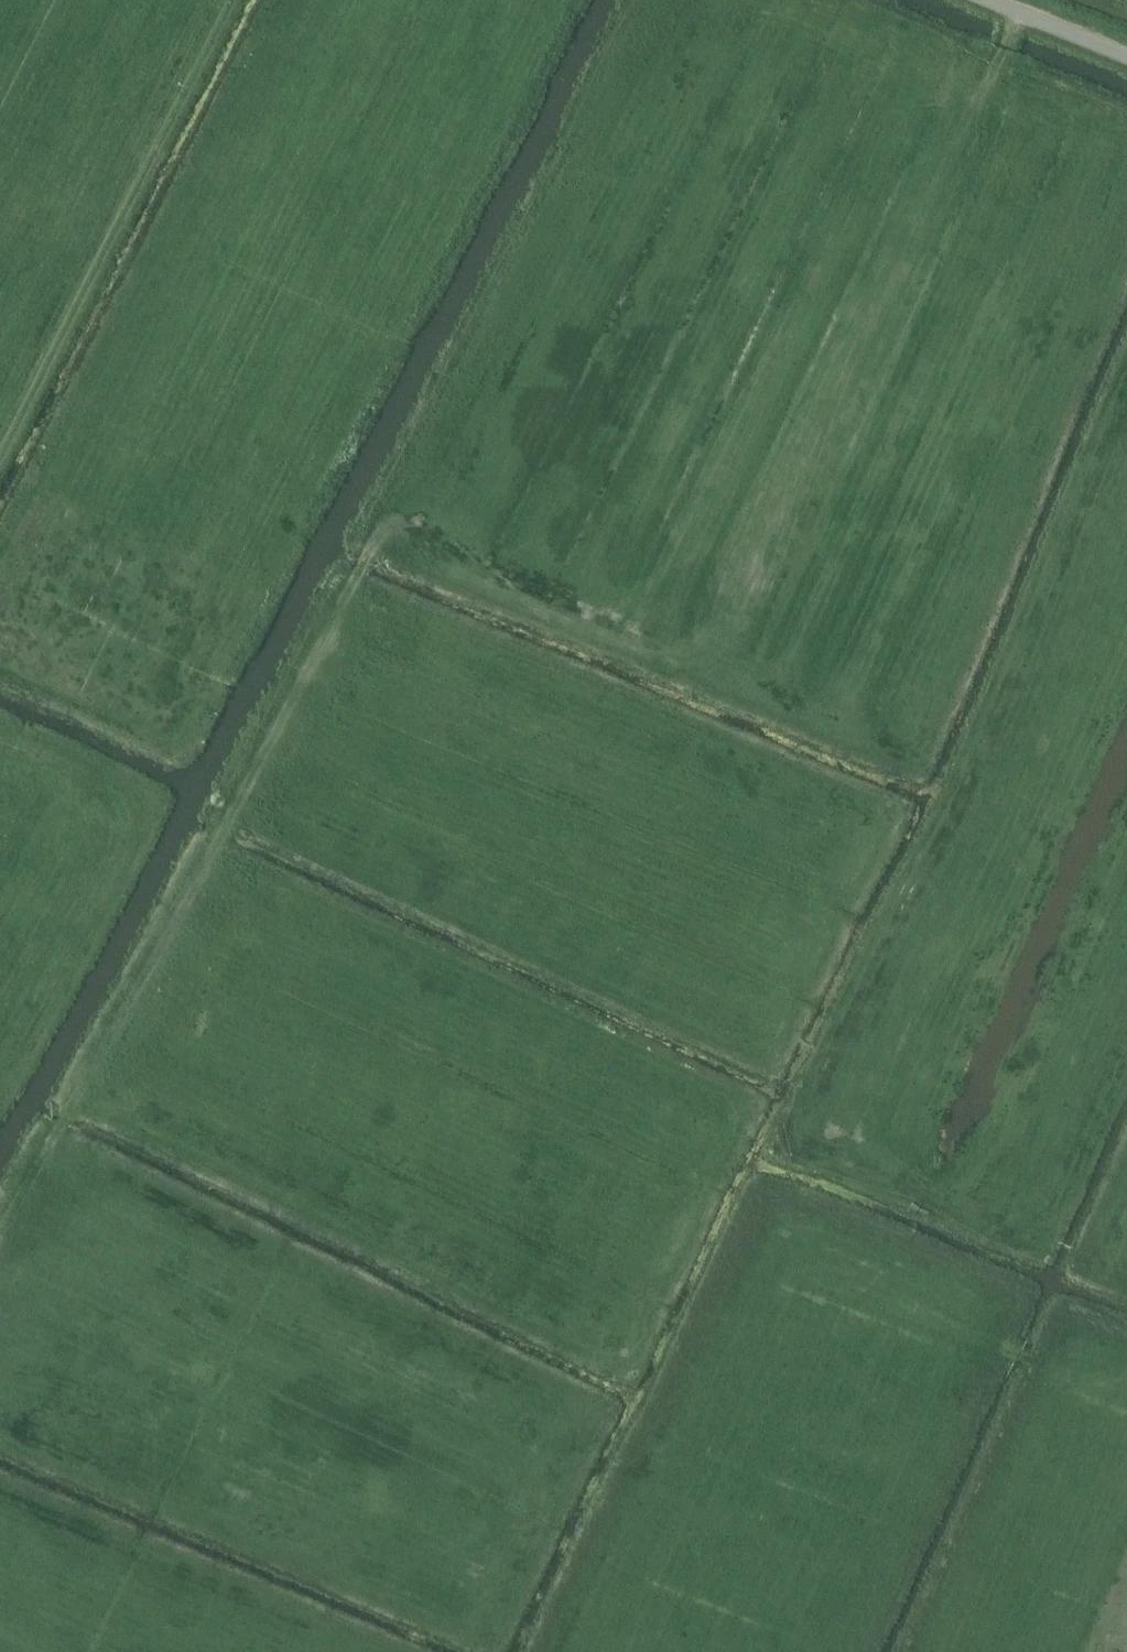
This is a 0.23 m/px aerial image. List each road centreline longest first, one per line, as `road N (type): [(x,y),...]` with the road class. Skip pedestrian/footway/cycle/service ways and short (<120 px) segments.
road 1 (unclassified): [(1126,54),(995,0)]

